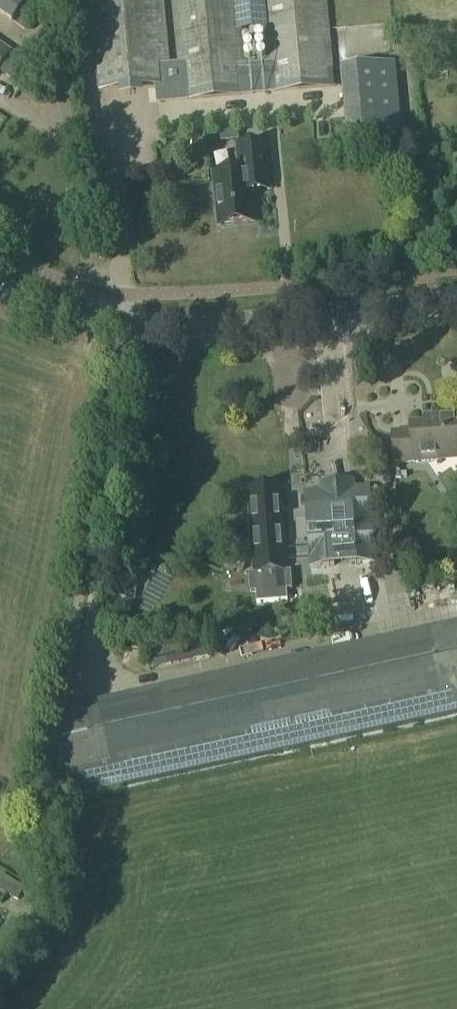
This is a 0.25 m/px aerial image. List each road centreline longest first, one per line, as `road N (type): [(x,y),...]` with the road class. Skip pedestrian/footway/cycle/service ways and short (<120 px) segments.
road 1 (track): [(125,328),(54,737),(34,924),(0,973)]
road 2 (tertiary): [(85,322),(125,328),(456,306)]
road 3 (unclassified): [(85,322),(46,0)]

